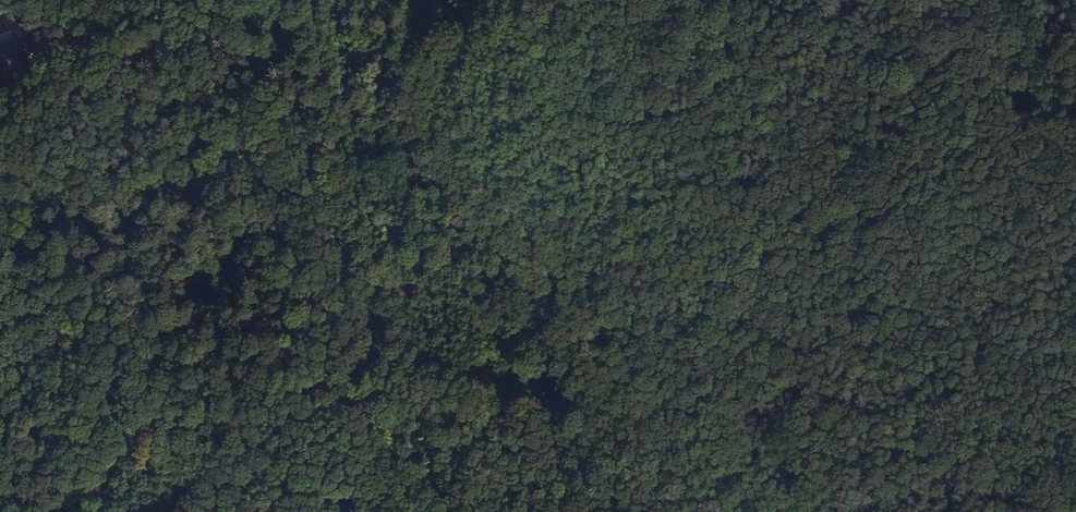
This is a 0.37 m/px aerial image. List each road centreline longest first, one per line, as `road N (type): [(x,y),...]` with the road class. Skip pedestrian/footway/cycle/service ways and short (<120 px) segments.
road 1 (track): [(1010,0),(1075,114)]

